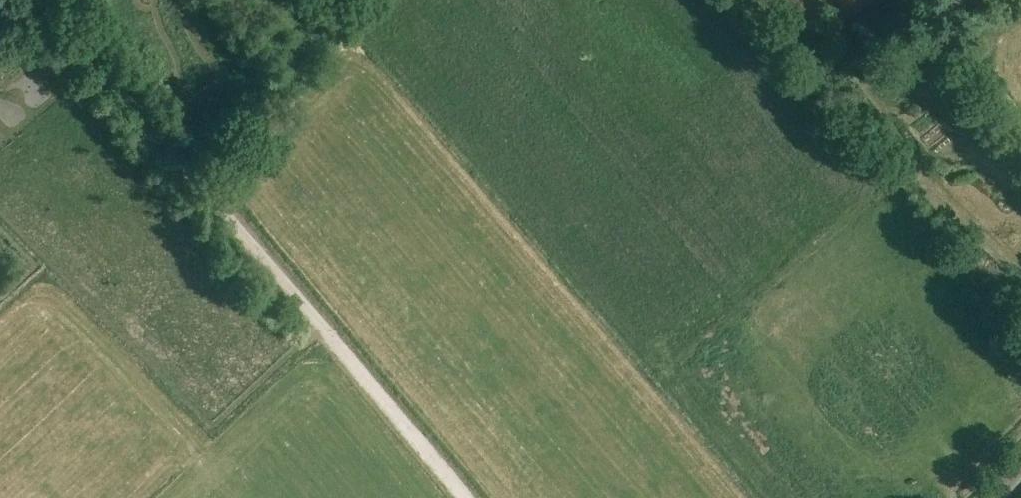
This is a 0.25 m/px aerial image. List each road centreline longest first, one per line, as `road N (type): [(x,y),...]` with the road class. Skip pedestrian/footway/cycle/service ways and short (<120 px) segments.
road 1 (track): [(462,497),(46,0)]
road 2 (track): [(1020,233),(1000,222),(859,53)]

